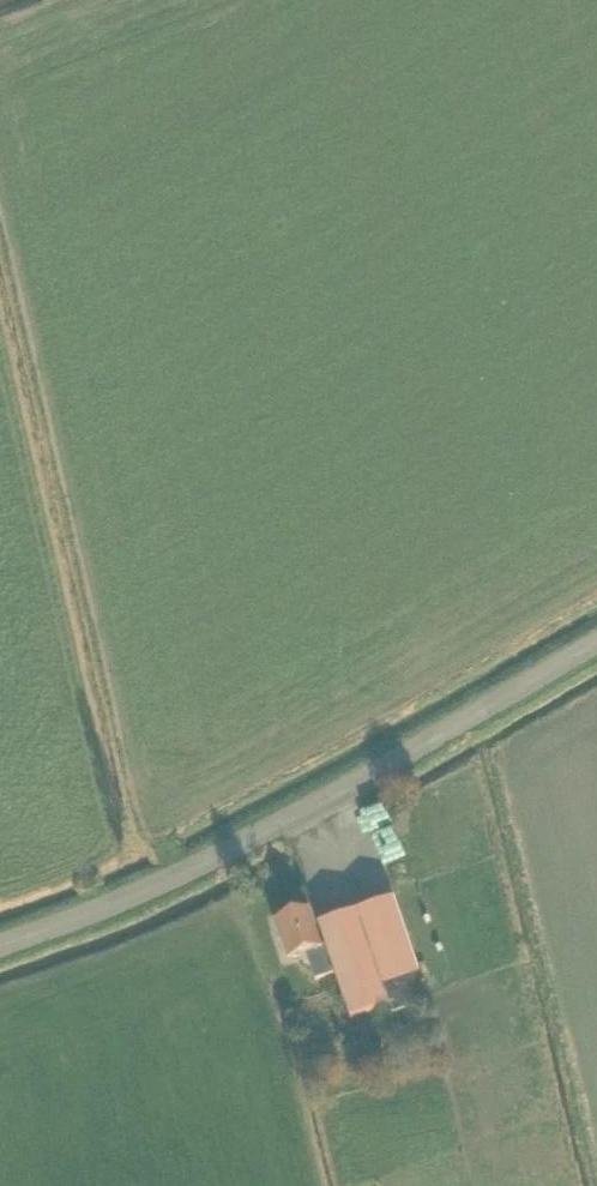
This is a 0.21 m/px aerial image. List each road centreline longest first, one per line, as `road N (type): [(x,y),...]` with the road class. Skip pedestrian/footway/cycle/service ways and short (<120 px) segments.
road 1 (tertiary): [(0,948),(109,909),(248,845),(596,645)]

